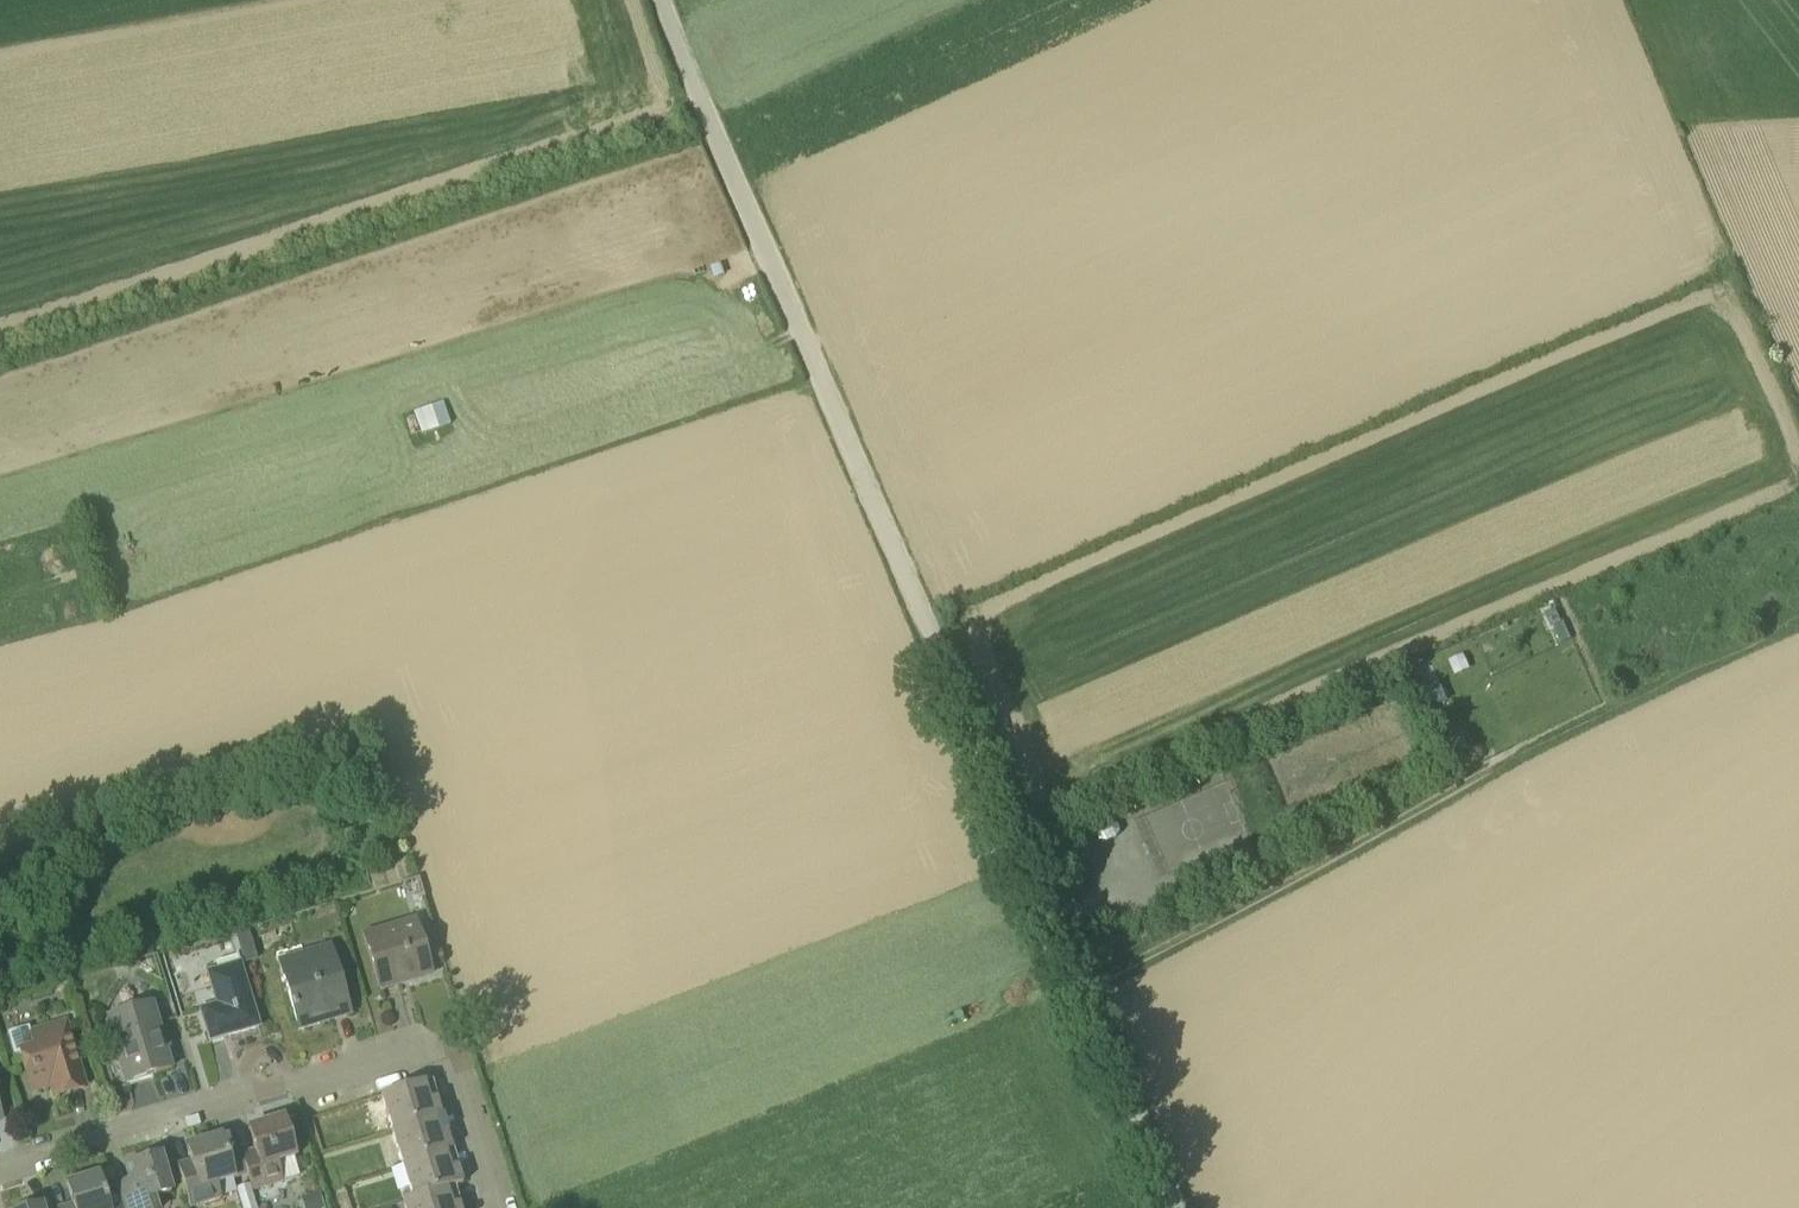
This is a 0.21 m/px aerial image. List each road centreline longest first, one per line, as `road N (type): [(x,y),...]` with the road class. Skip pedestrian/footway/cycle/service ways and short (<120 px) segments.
road 1 (unclassified): [(1178,1207),(660,0)]
road 2 (residential): [(496,1207),(449,1063),(413,1050),(0,1173)]

